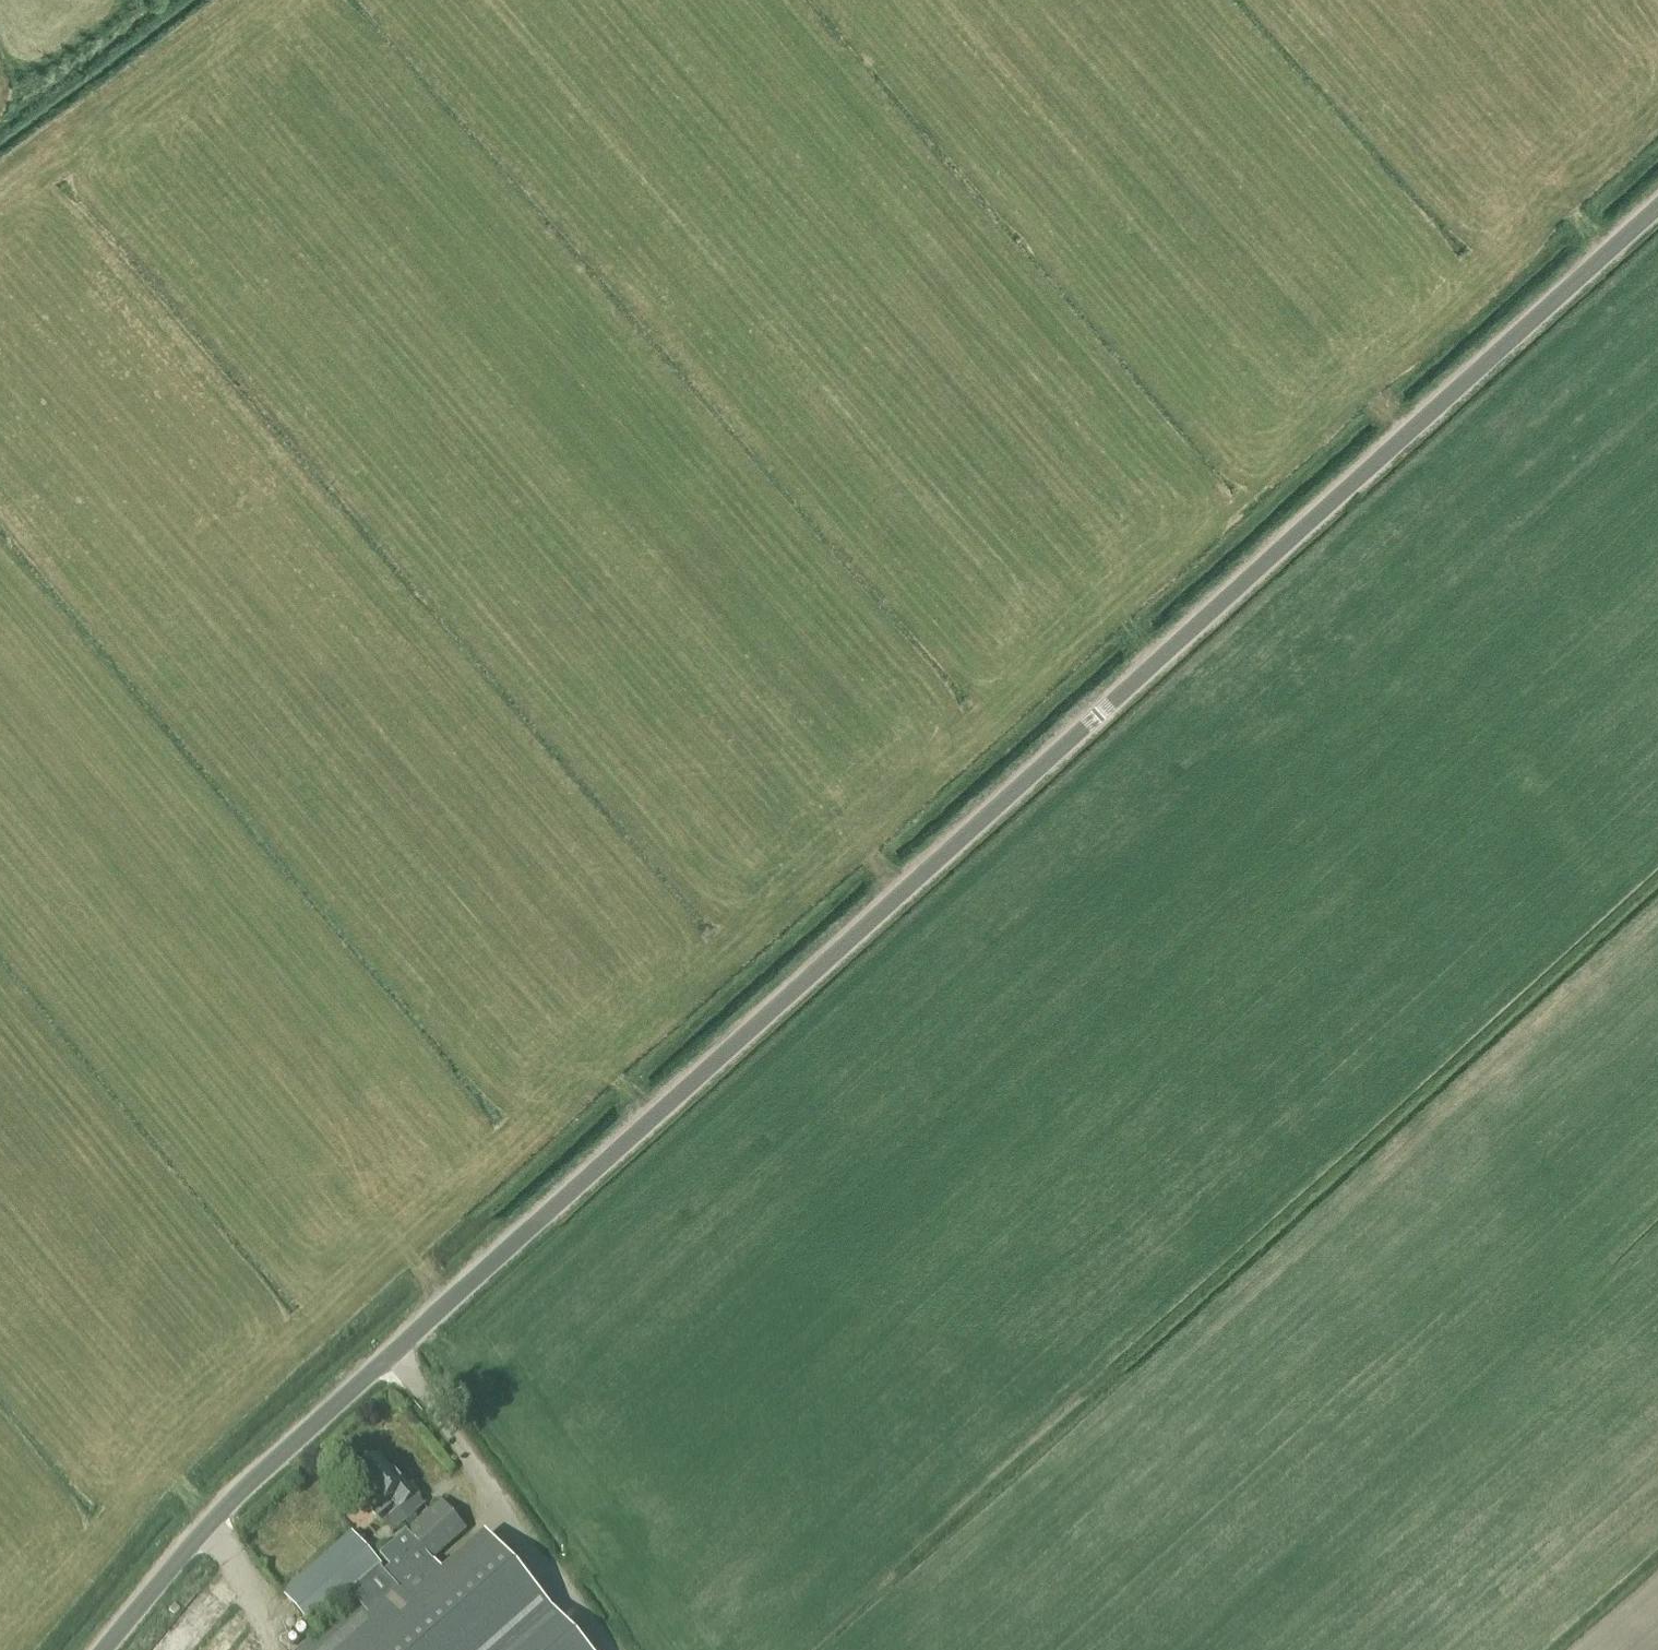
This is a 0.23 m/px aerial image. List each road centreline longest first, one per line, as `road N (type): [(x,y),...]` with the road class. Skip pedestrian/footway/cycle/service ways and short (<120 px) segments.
road 1 (unclassified): [(105,1649),(199,1537),(341,1399),(1657,204)]

